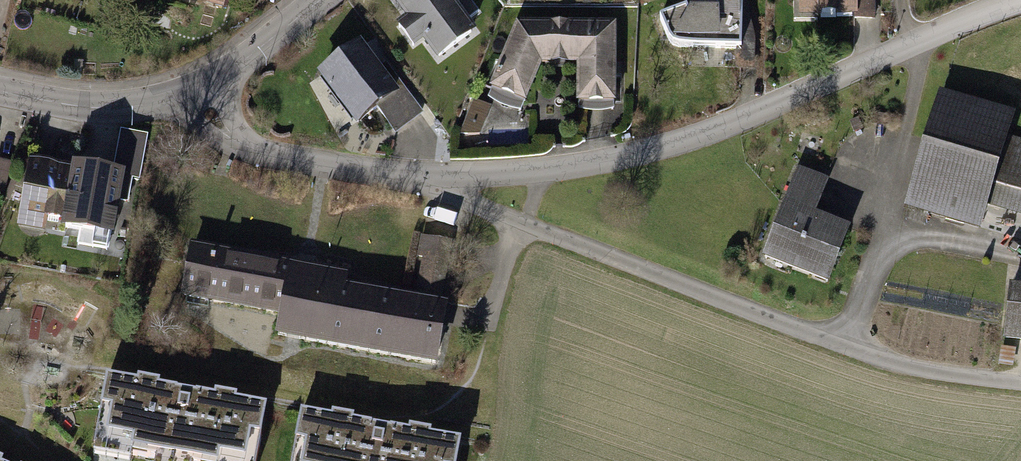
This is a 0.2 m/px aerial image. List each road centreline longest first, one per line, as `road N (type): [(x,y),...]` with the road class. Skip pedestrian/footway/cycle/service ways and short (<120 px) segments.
road 1 (residential): [(442,182),(522,231),(923,374),(1020,387)]
road 2 (residential): [(442,182),(665,154),(1020,1)]
road 3 (residential): [(188,94),(244,137),(442,182)]
road 4 (residential): [(0,90),(105,108),(188,94)]
road 5 (residential): [(188,94),(319,0)]

